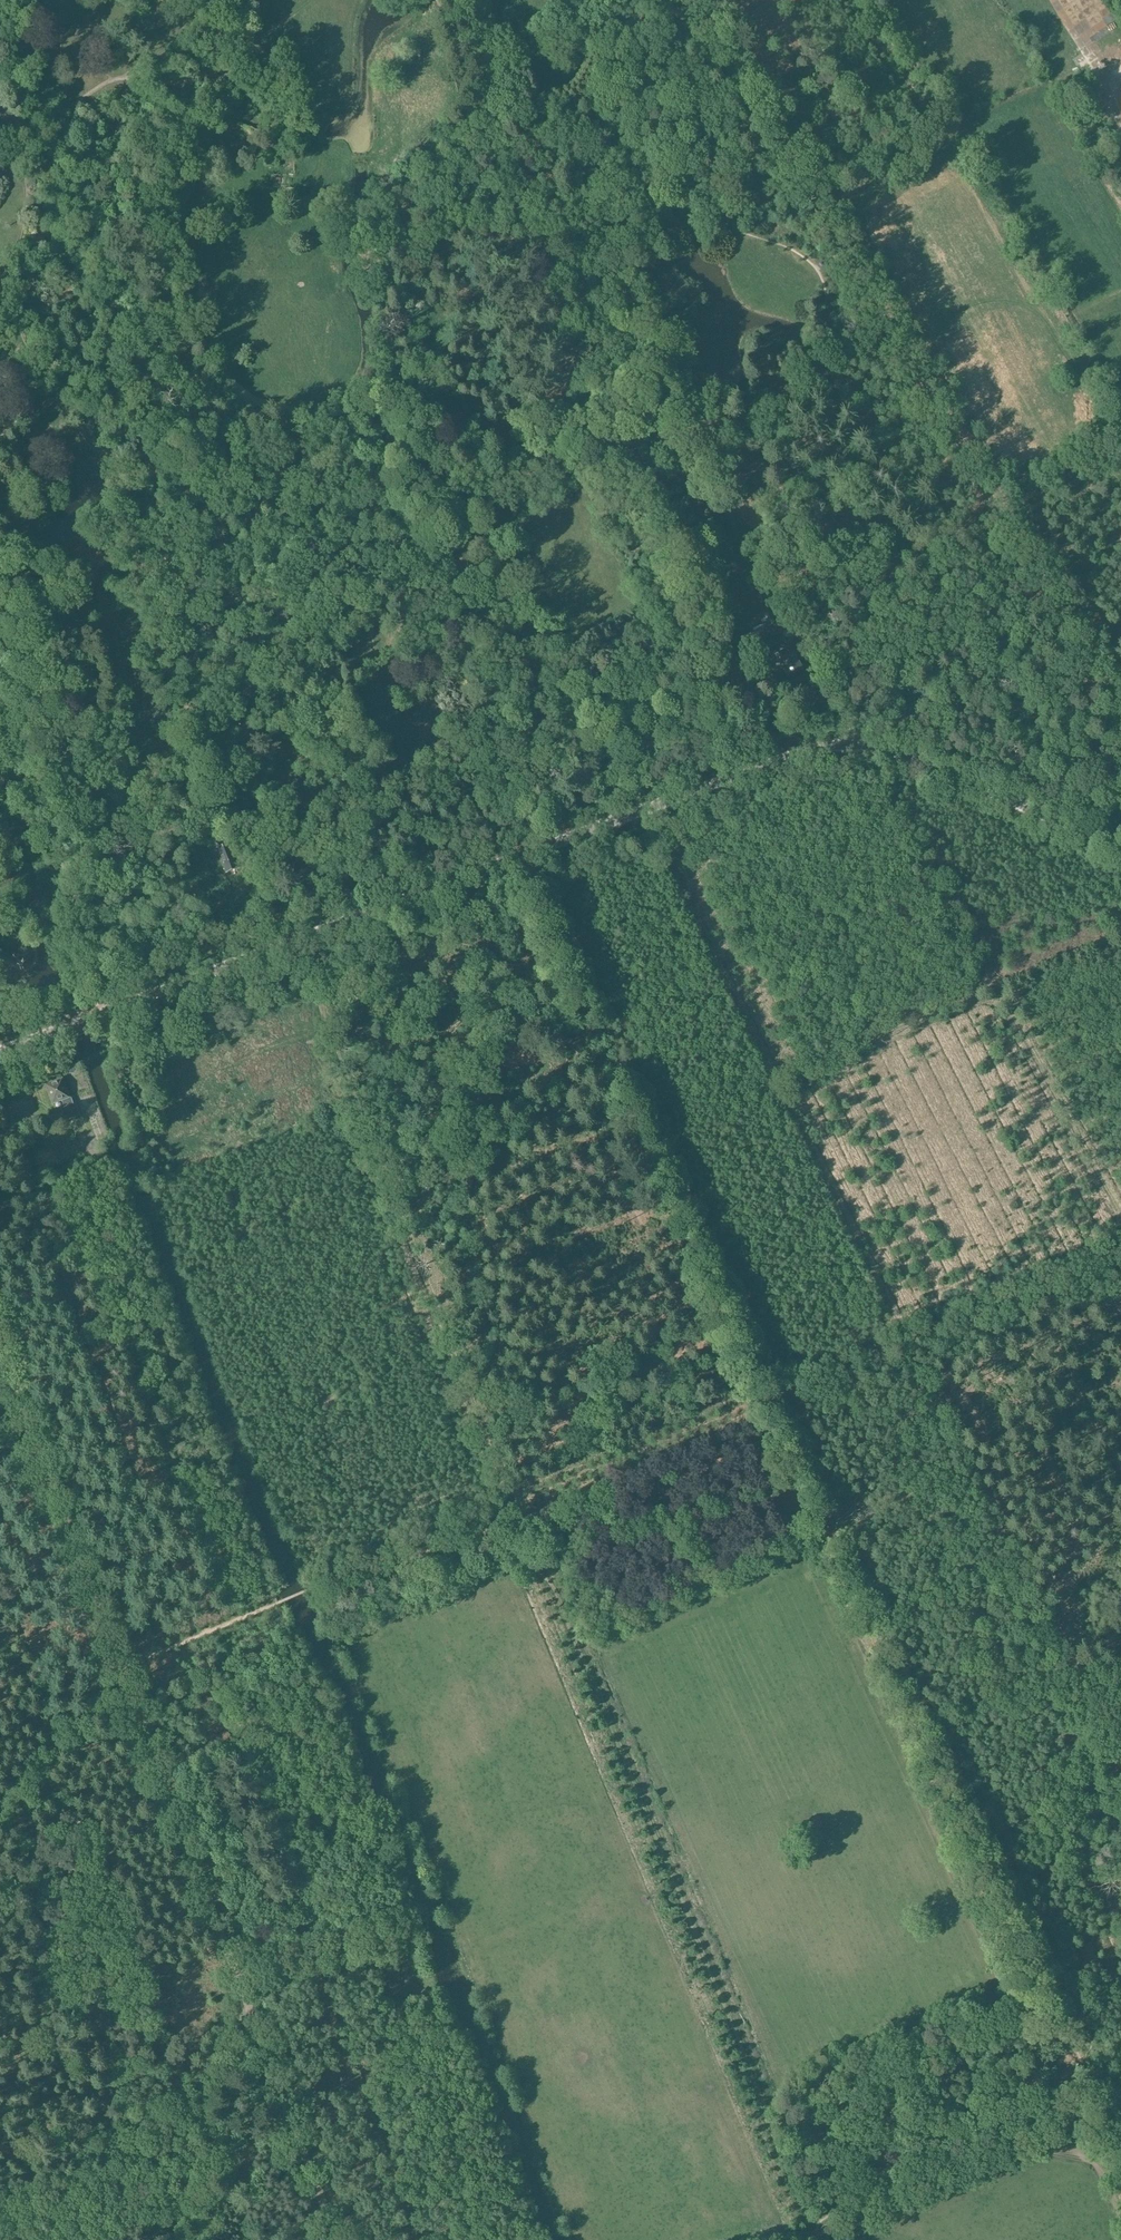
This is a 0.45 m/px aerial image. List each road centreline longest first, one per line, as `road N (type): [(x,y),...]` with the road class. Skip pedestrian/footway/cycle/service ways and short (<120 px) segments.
road 1 (track): [(0,1346),(120,1669)]
road 2 (track): [(120,1669),(239,1983)]
road 3 (track): [(248,2007),(339,2239)]

